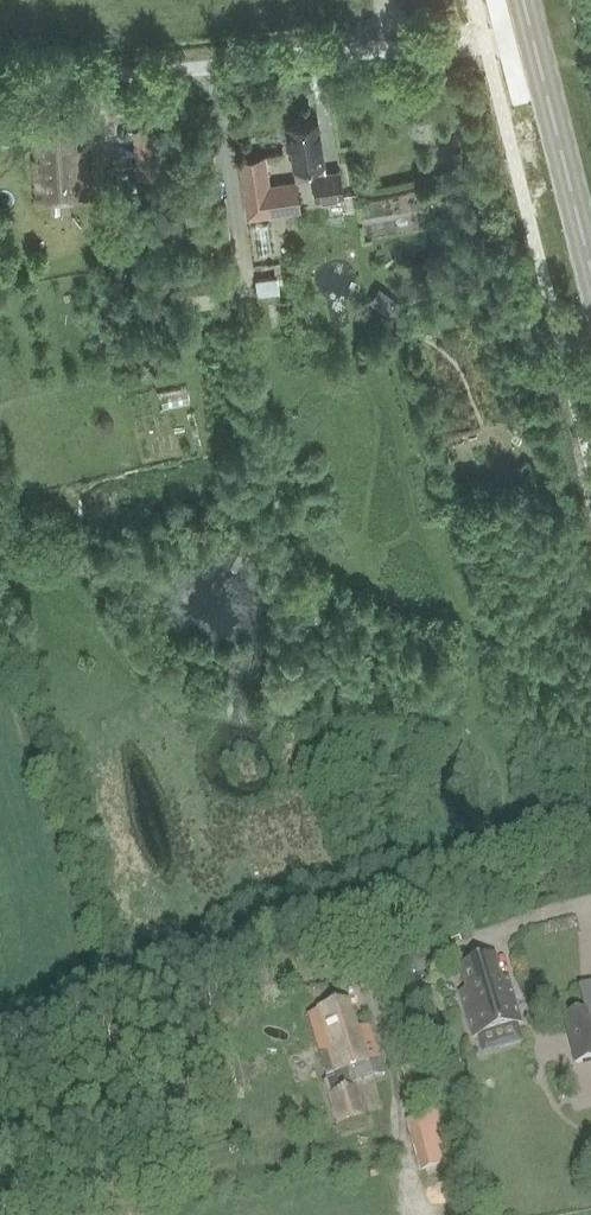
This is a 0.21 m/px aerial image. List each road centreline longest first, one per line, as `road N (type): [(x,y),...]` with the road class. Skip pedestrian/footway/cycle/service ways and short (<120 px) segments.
road 1 (unclassified): [(0,74),(139,75),(345,49),(476,46),(530,32)]
road 2 (primary): [(590,276),(530,32)]

